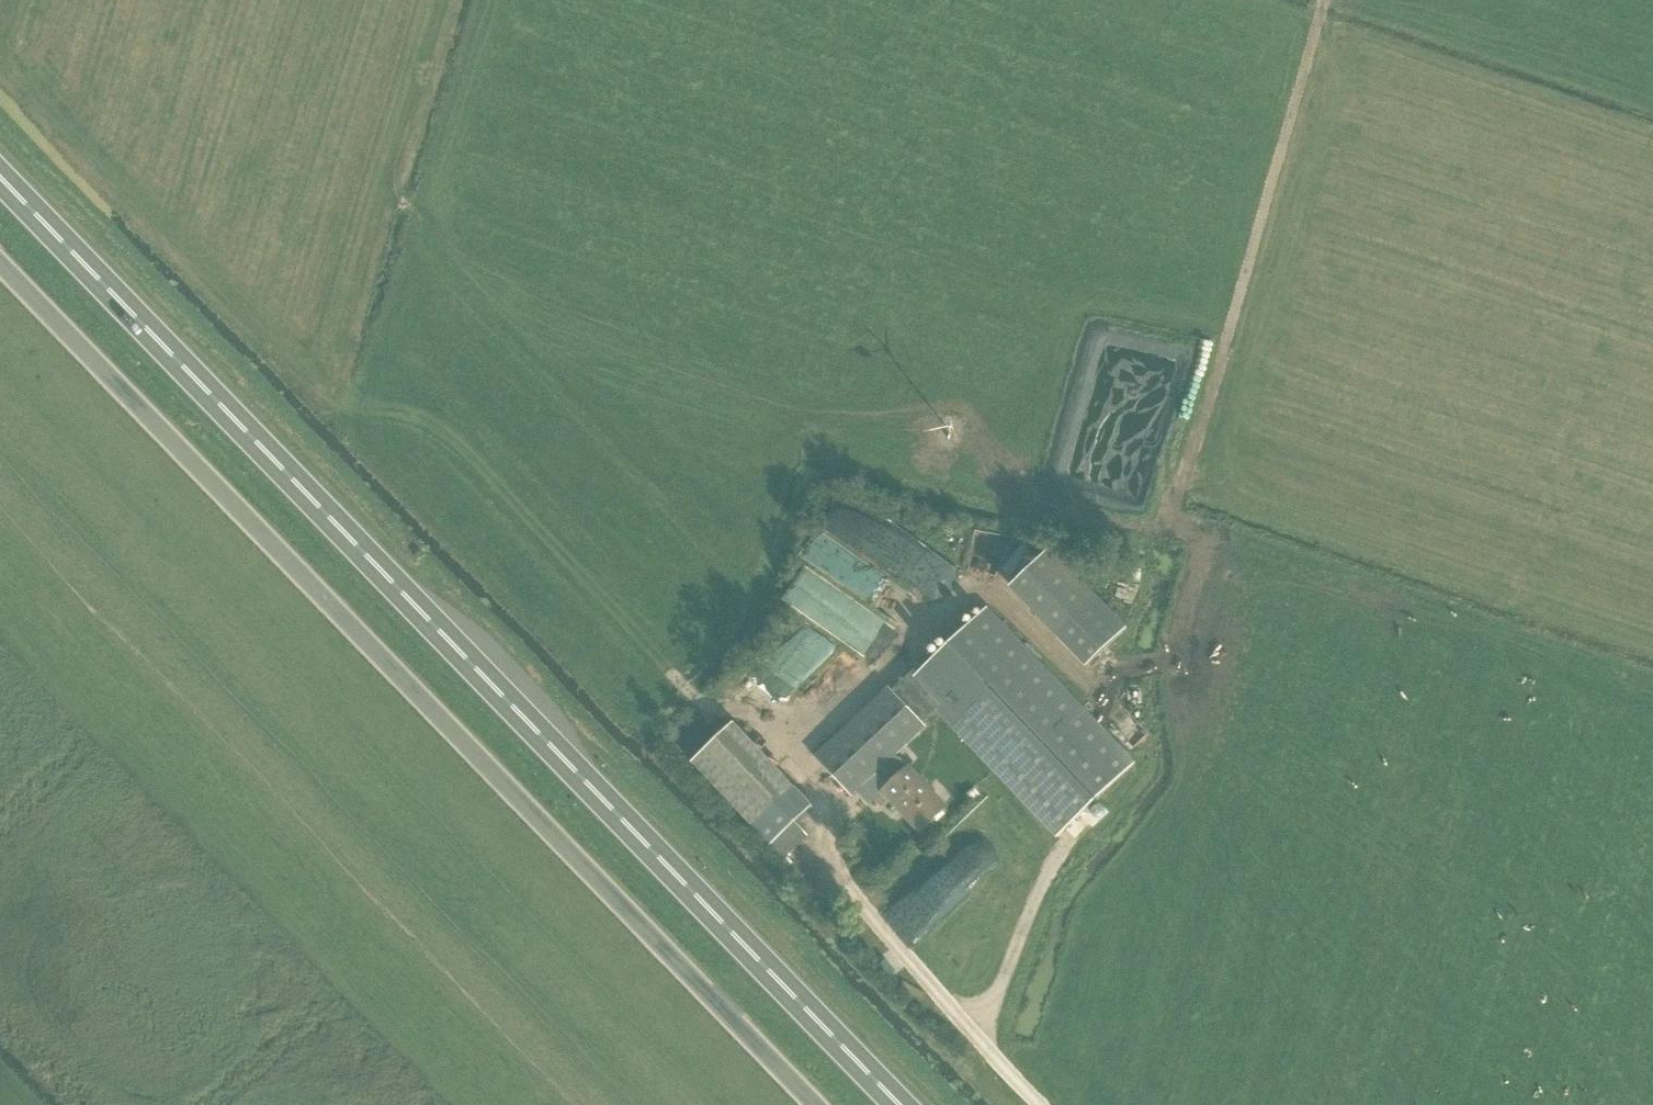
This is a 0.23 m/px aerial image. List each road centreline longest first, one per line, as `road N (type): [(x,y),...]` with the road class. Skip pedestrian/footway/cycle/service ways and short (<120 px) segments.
road 1 (trunk): [(902,1104),(0,171)]
road 2 (unclassified): [(816,1104),(0,262)]
road 3 (unclassified): [(846,884),(1042,1104)]

